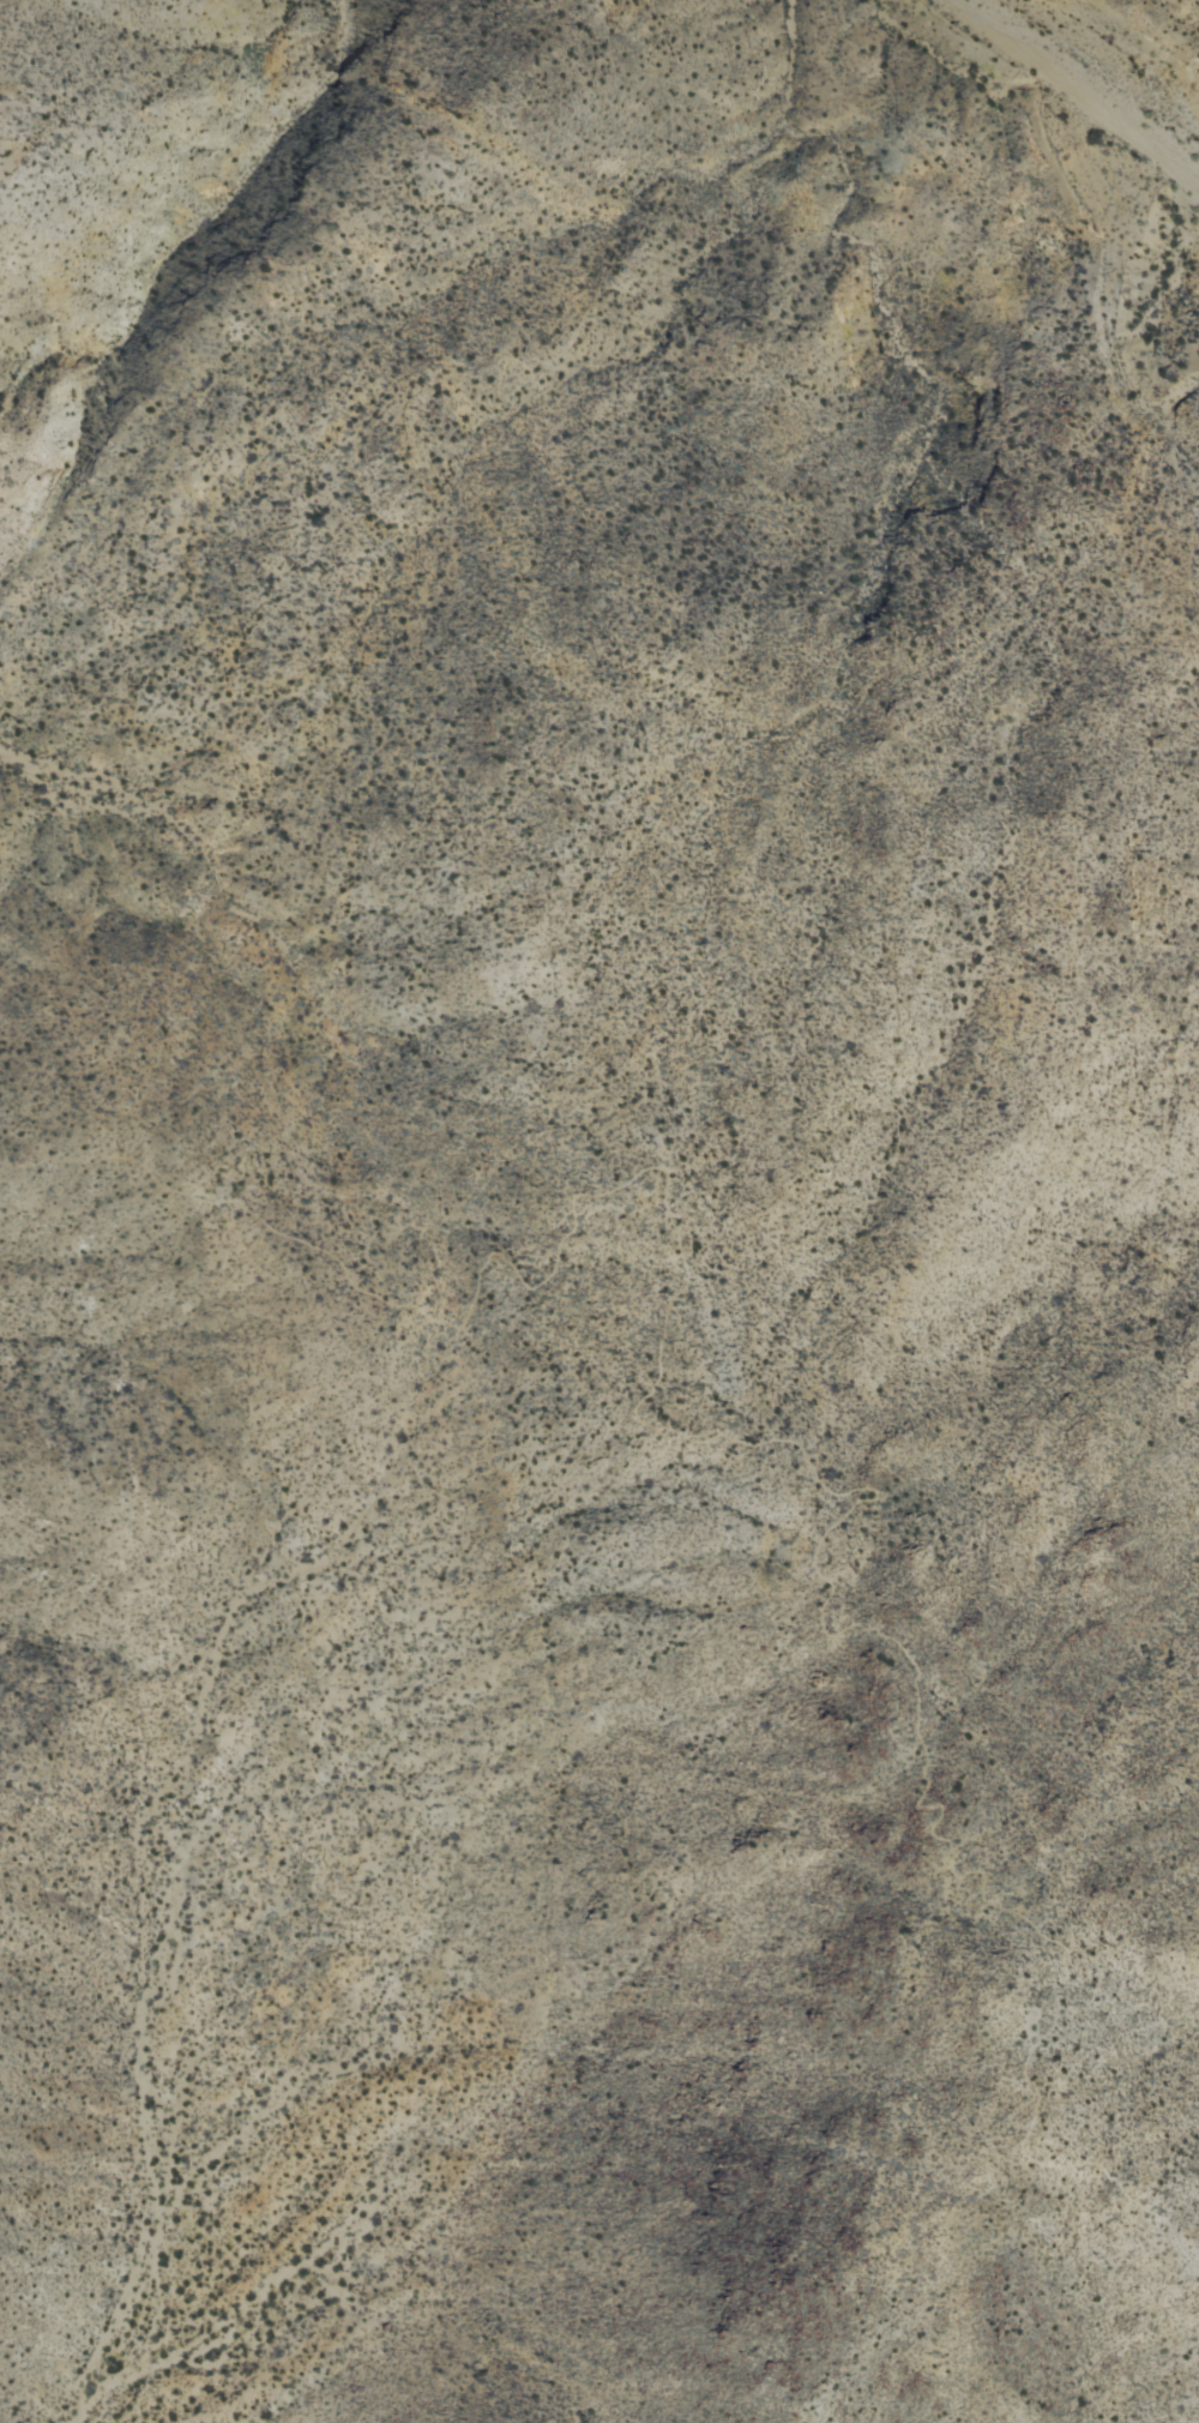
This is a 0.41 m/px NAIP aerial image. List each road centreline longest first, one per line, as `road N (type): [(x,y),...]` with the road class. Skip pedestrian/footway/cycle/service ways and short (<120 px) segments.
road 1 (track): [(1198,185),(966,0)]

